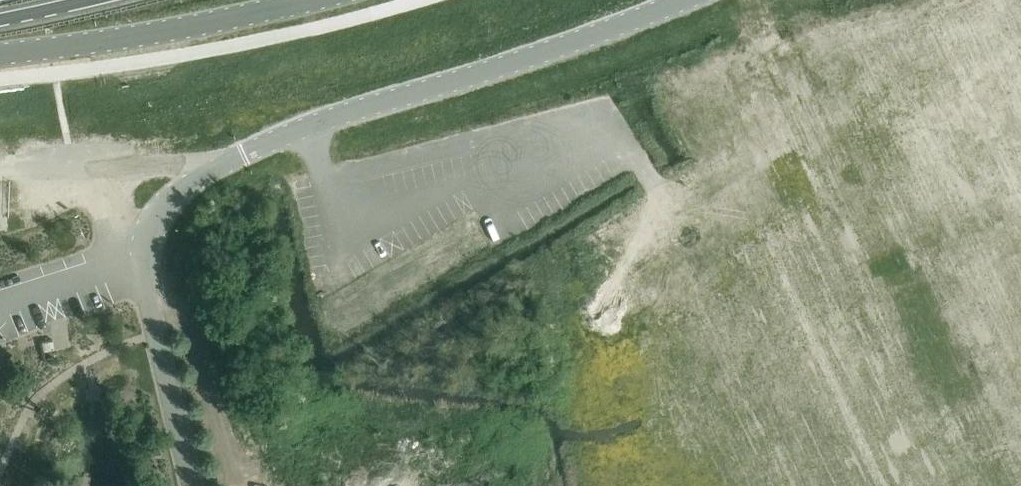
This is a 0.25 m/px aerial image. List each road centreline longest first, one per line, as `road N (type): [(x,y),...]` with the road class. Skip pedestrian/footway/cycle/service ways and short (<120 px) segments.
road 1 (unclassified): [(195,485),(142,264),(155,213),(173,193),(309,127),(681,0)]
road 2 (unclassified): [(0,55),(308,0)]

